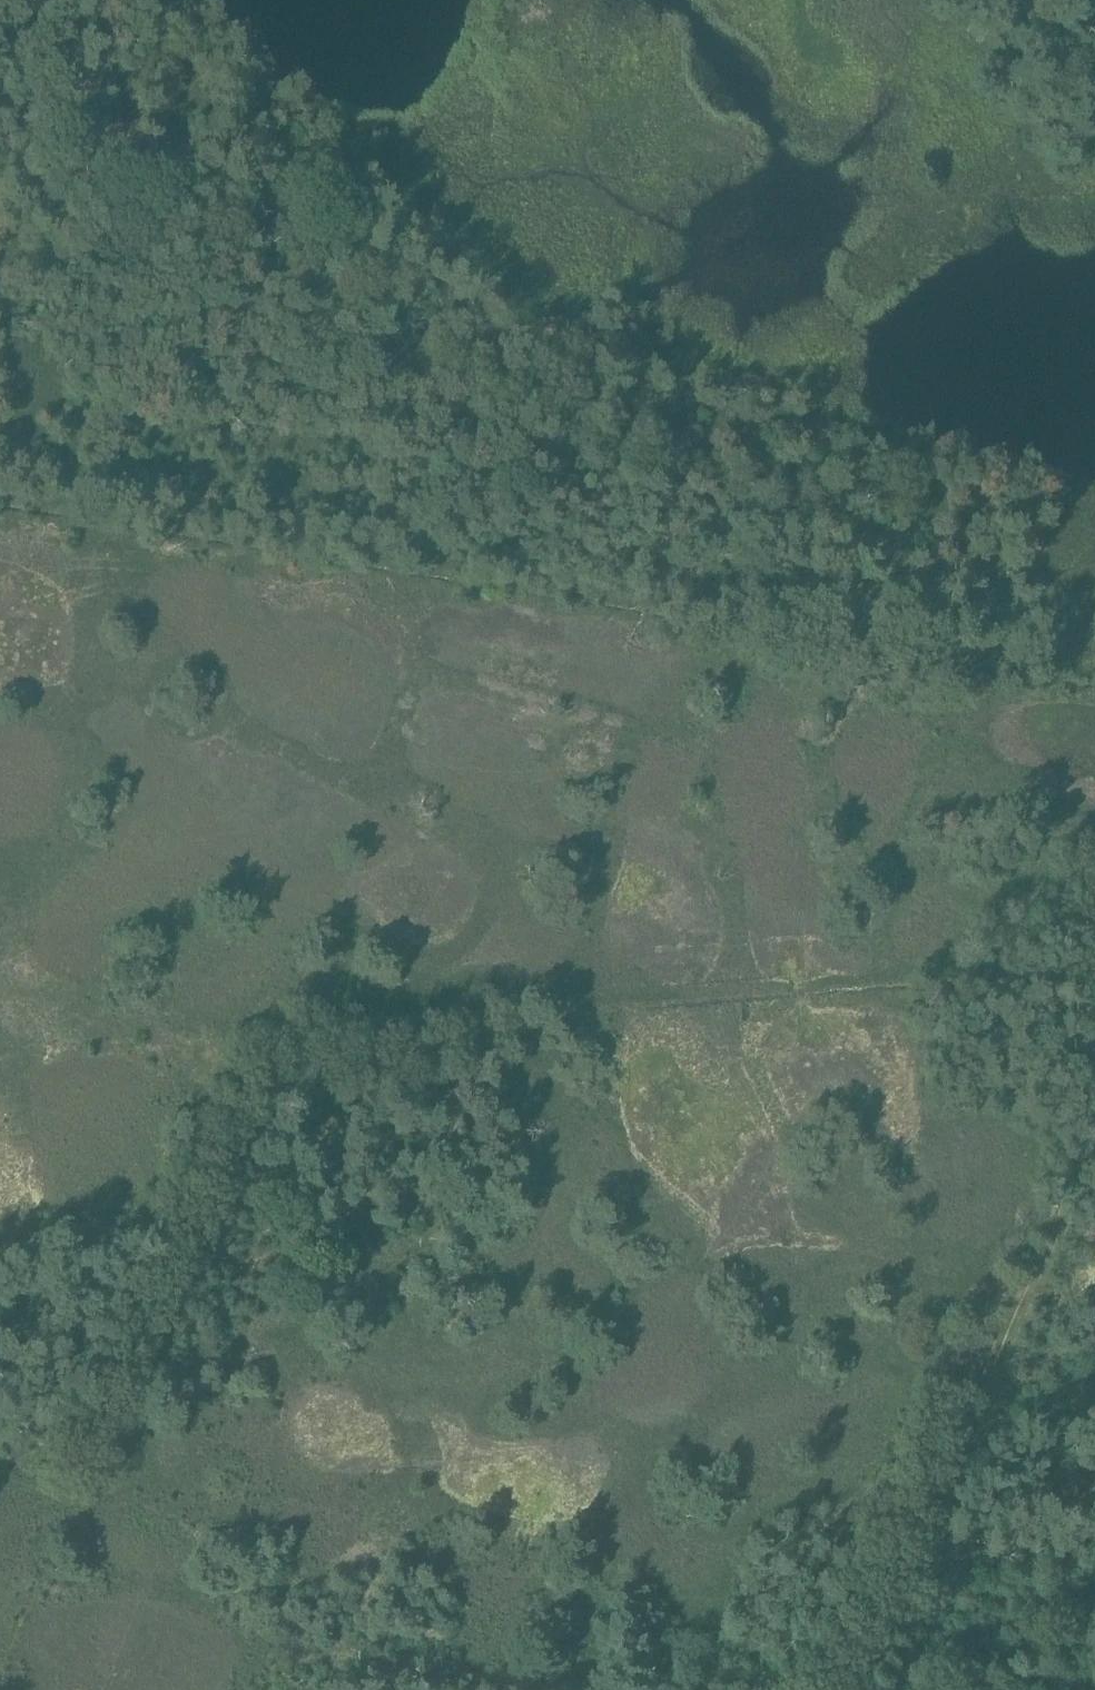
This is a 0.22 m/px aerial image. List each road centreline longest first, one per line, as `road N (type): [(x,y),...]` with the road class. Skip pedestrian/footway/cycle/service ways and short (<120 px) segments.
road 1 (track): [(1094,1163),(1060,1199),(838,1689)]

